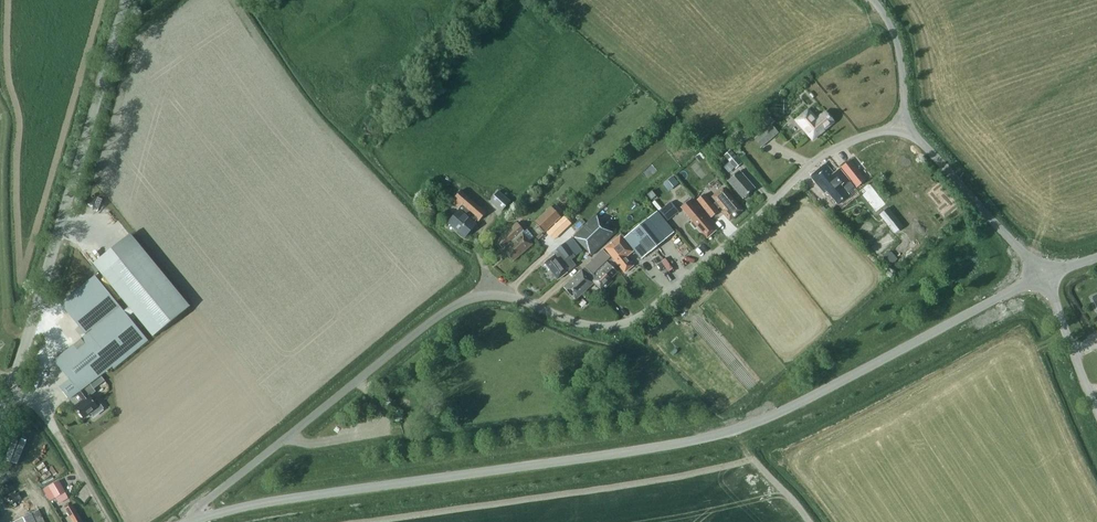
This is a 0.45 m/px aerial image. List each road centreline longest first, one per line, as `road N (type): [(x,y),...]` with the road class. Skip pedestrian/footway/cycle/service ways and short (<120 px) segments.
road 1 (unclassified): [(191,521),(253,505),(706,437),(791,406),(1043,277)]
road 2 (residential): [(191,521),(202,504),(464,301),(509,296),(583,324),(622,324),(652,308),(827,151),(906,126)]
road 3 (tertiary): [(0,415),(125,0)]
road 4 (unclassified): [(1043,277),(906,126)]
road 5 (track): [(108,521),(53,426),(9,391)]
road 6 (unclassified): [(1096,414),(1043,277)]
road 7 (unclassified): [(906,126),(898,47),(872,0)]

